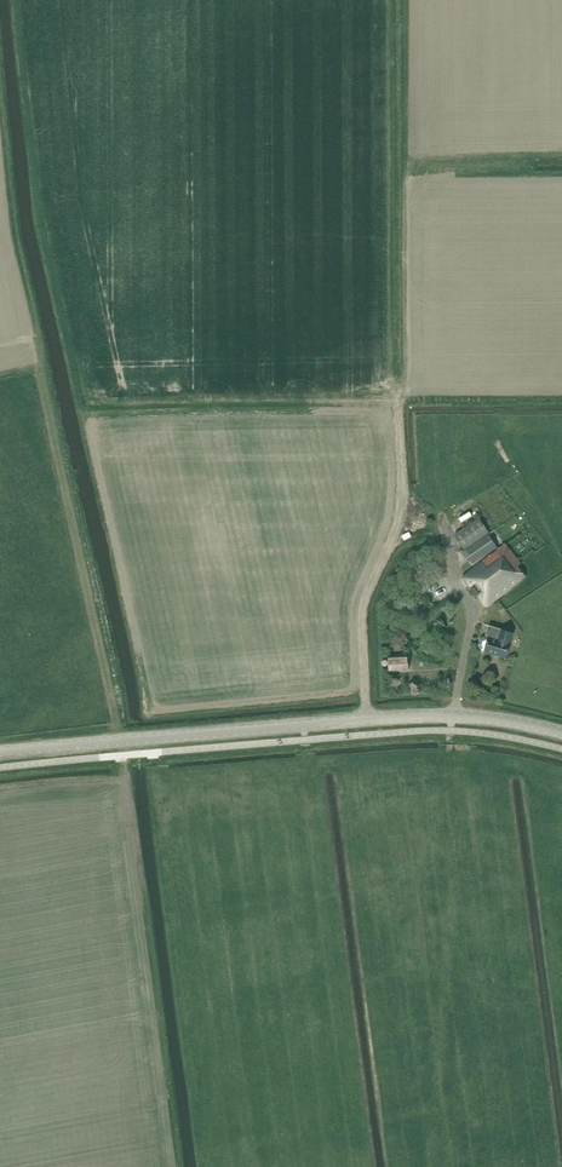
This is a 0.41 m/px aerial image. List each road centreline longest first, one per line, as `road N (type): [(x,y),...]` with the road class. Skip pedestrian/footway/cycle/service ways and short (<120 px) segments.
road 1 (tertiary): [(0,753),(433,717),(561,736)]

